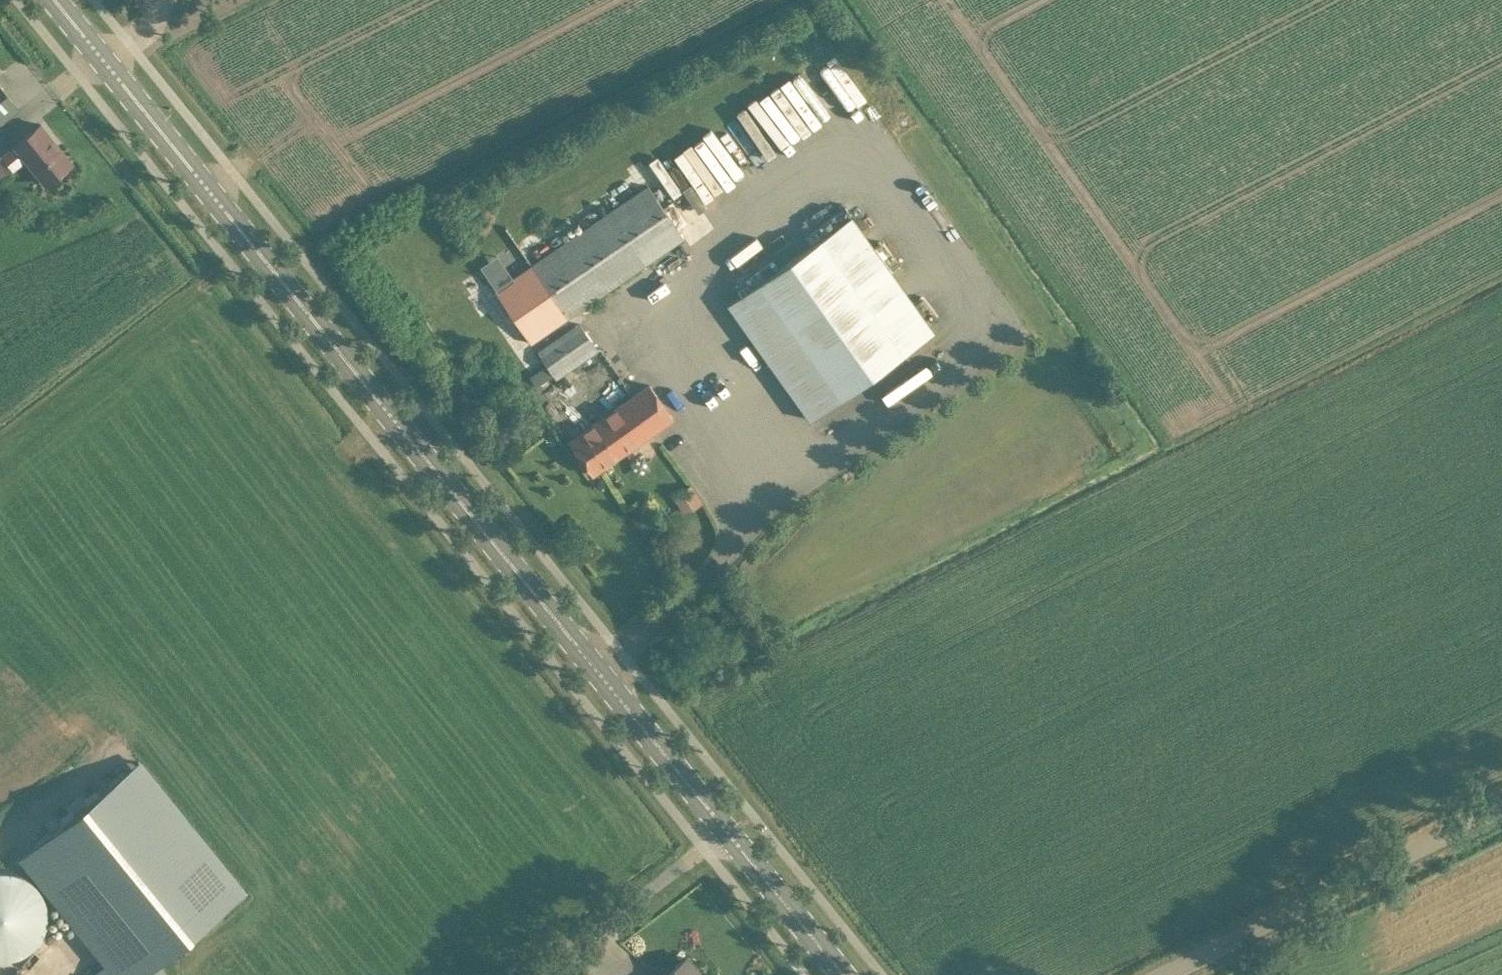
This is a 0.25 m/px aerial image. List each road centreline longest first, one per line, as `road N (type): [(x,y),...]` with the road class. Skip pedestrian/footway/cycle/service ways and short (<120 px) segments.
road 1 (secondary): [(730,831),(64,0)]
road 2 (unclassified): [(1162,974),(1501,808)]
road 3 (unclassified): [(541,974),(730,831)]
road 4 (secondary): [(845,974),(730,831)]

